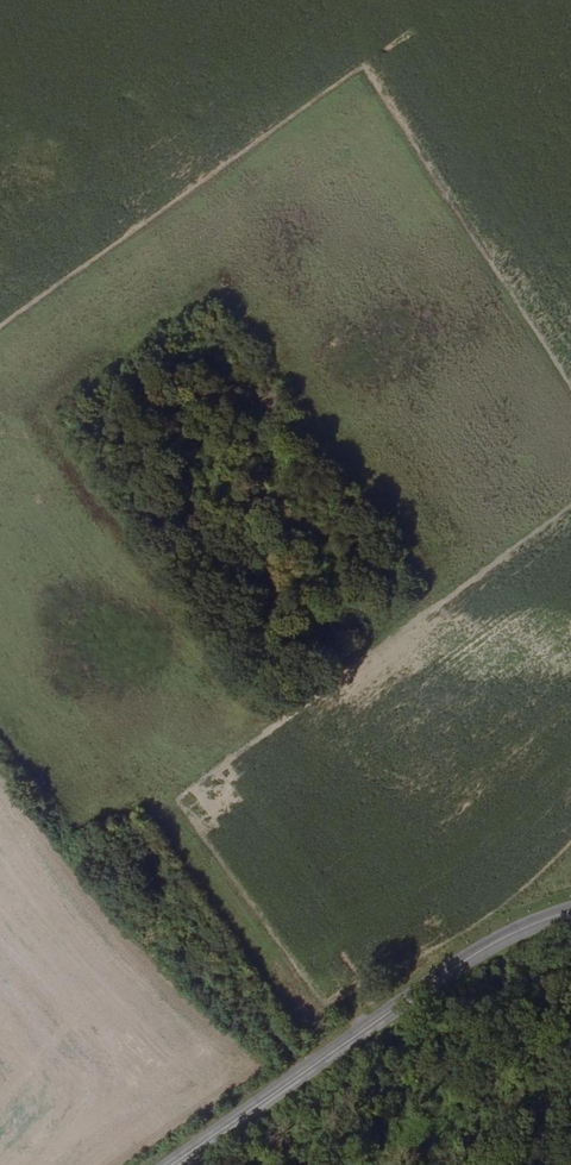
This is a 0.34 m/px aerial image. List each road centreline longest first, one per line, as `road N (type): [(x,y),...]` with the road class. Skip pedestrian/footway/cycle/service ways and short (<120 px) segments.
road 1 (tertiary): [(570,919),(534,930),(410,1000),(168,1164)]

